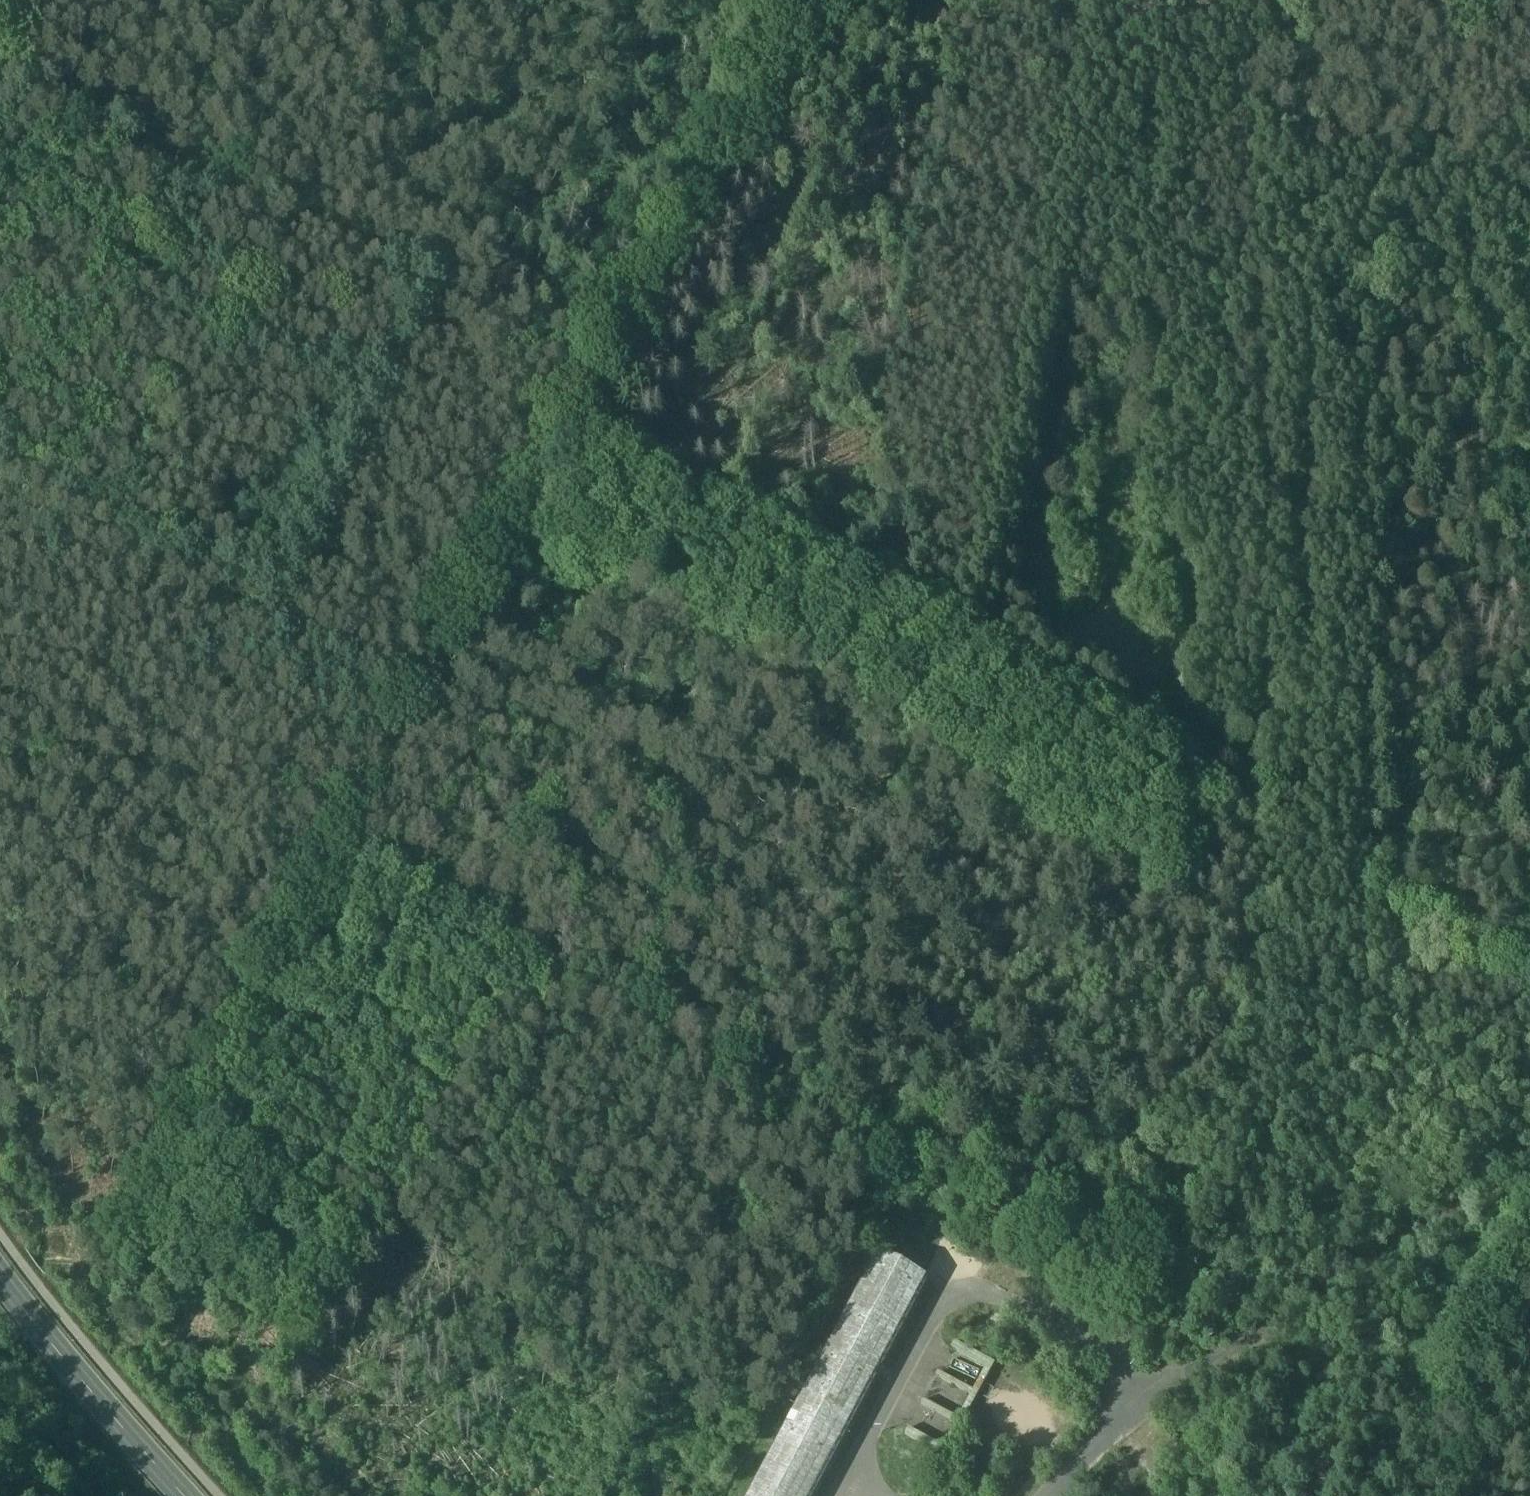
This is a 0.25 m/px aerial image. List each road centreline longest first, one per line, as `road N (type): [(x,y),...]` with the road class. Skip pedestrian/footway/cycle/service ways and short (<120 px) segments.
road 1 (primary): [(0,1275),(185,1495)]
road 2 (track): [(1323,1310),(1529,1186)]

